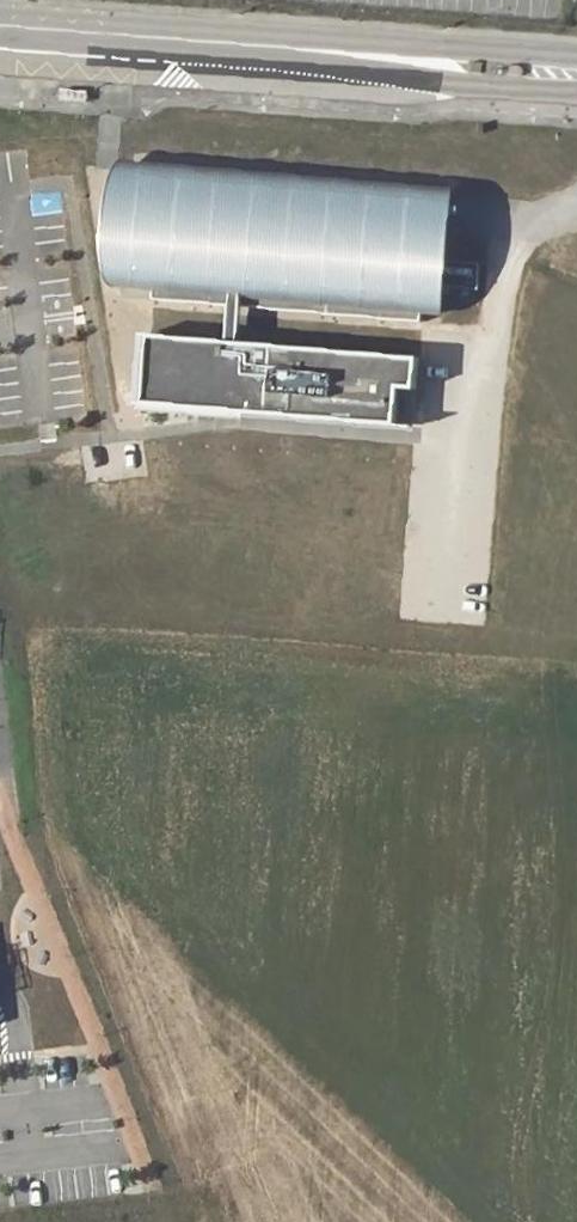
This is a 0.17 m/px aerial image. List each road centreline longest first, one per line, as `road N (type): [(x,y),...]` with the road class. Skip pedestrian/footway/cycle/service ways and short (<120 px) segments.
road 1 (unclassified): [(0,25),(291,48)]
road 2 (unclassified): [(291,48),(460,85),(576,90)]
road 3 (unclassified): [(576,57),(367,42),(291,48)]

